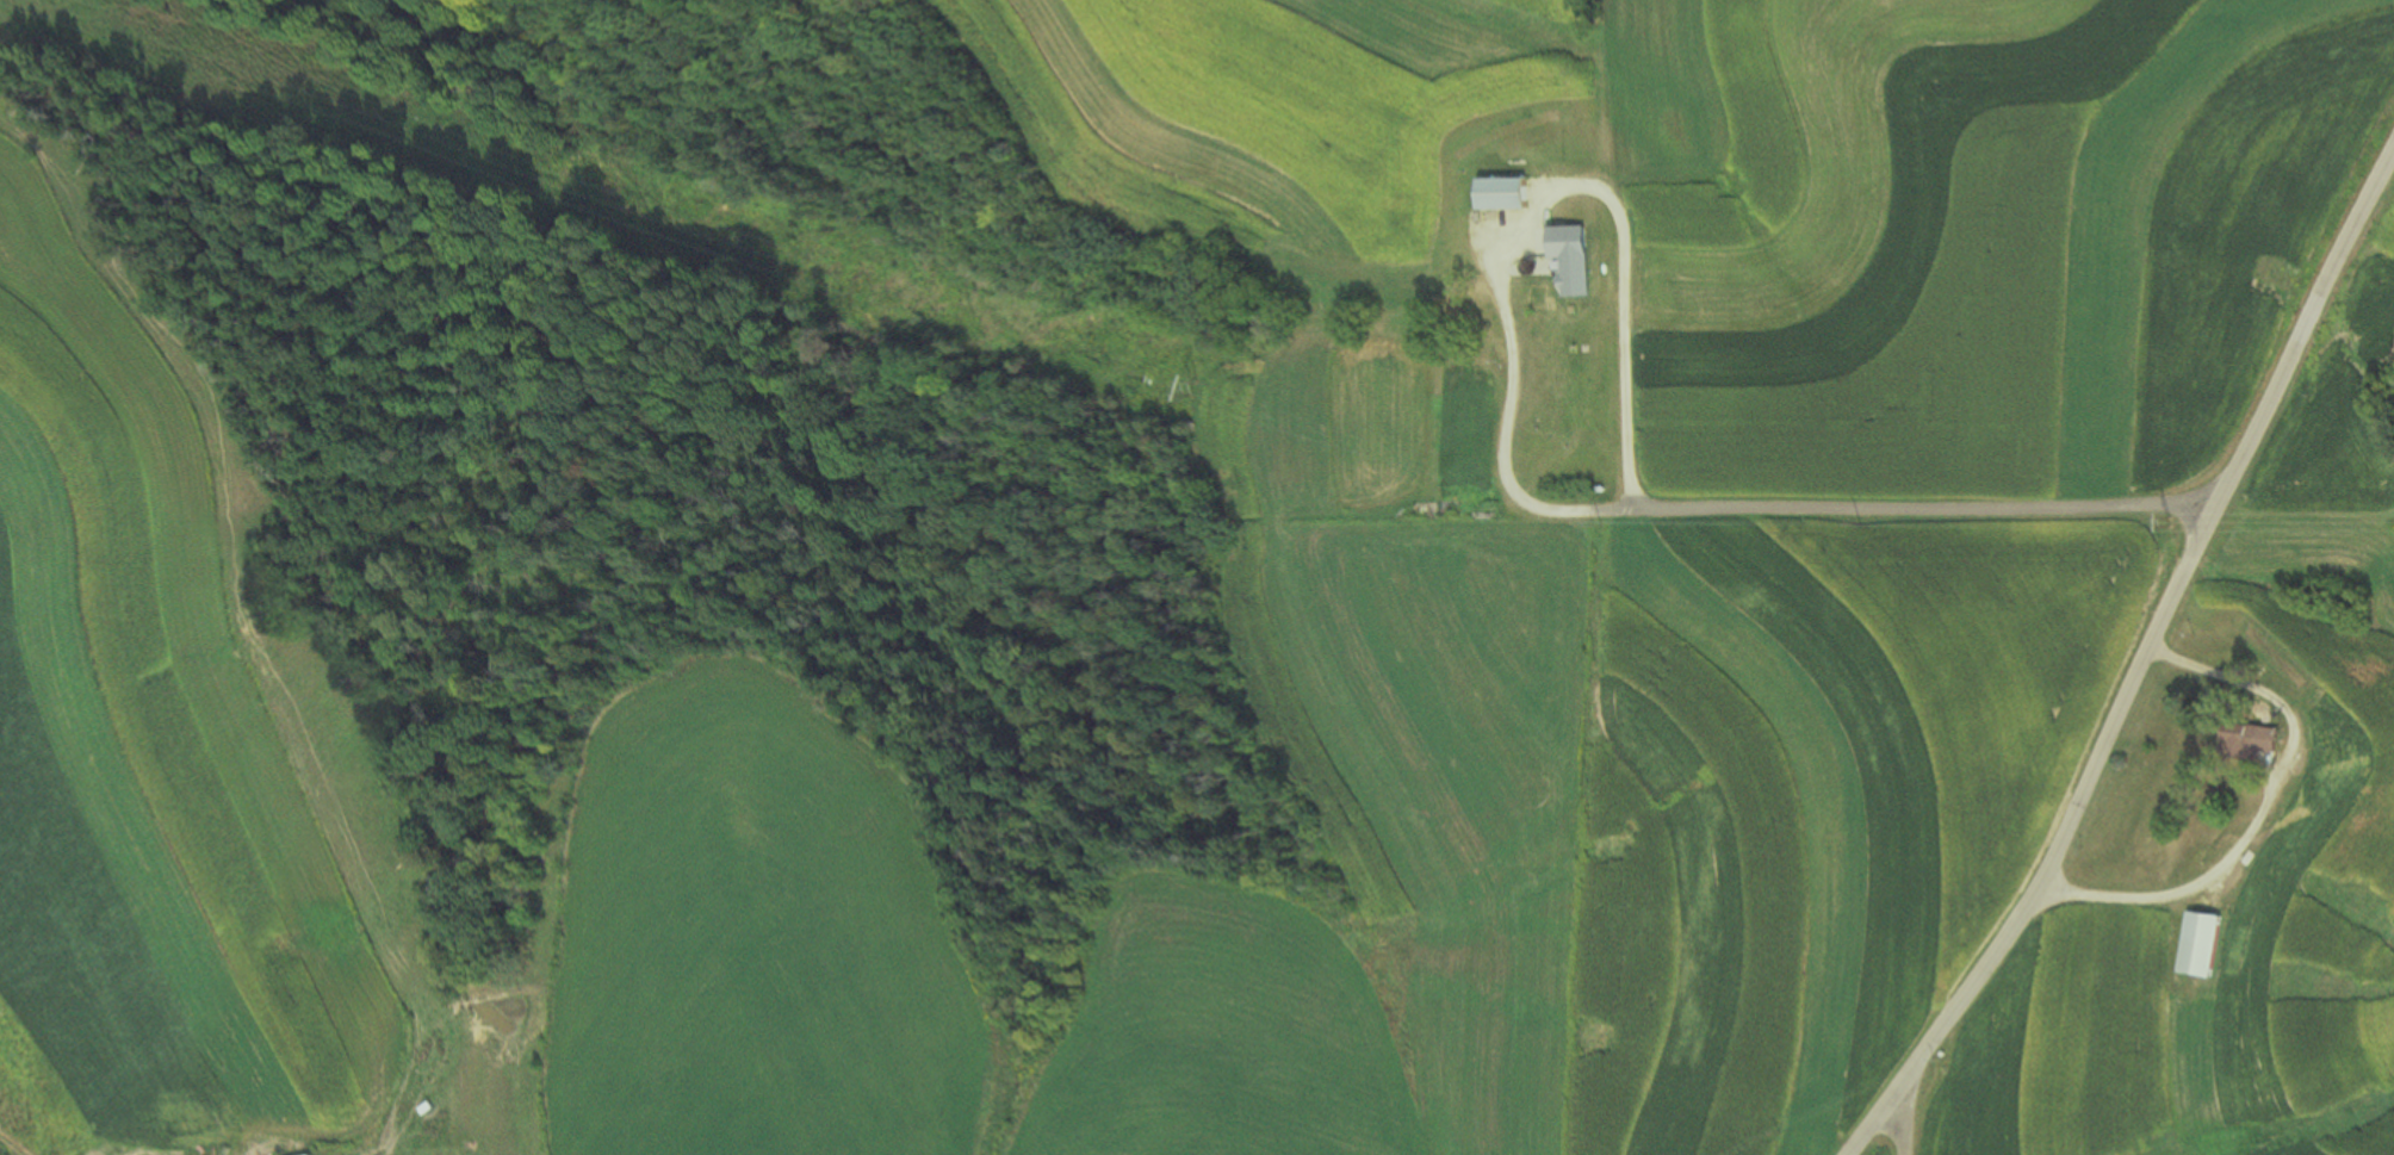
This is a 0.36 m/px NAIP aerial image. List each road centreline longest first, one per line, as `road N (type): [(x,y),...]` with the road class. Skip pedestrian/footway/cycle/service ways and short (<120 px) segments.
road 1 (residential): [(1850,1154),(2004,945),(2039,882),(2203,511),(2393,160)]
road 2 (residential): [(2203,511),(1613,516)]

